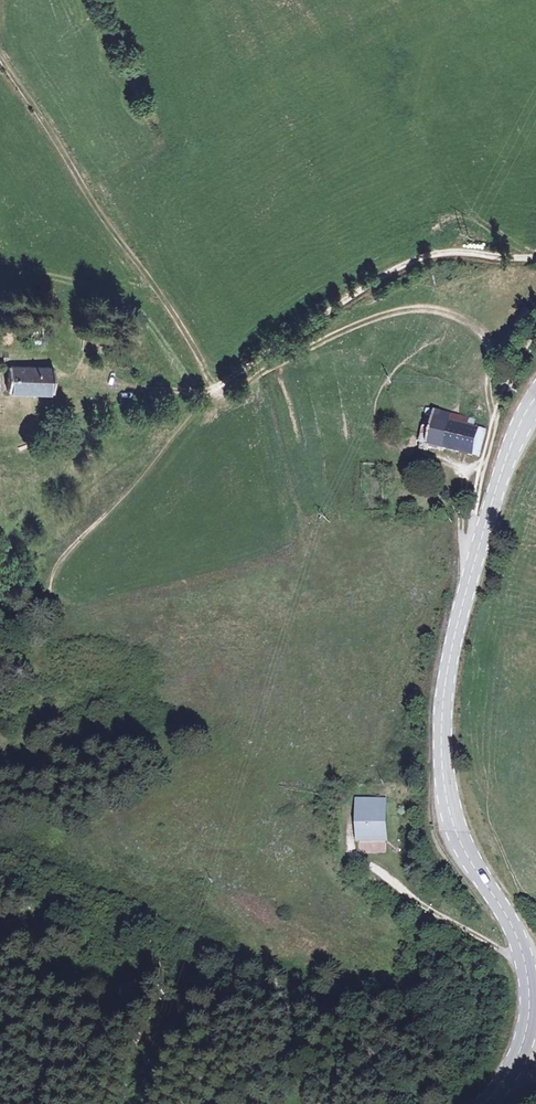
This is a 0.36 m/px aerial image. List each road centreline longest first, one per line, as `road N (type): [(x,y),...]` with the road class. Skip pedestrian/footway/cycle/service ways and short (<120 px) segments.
road 1 (track): [(495,424),(484,340),(457,319),(423,310),(349,328),(241,391),(212,389),(180,325),(0,61)]
road 2 (secondary): [(535,398),(500,479),(452,648),(442,717),(451,820),(516,936),(530,984),(521,1053),(486,1103)]
road 3 (track): [(535,260),(423,258),(212,389)]
road 4 (track): [(212,389),(65,554),(48,605),(0,641)]
road 5 (track): [(535,341),(497,417),(474,511),(473,569)]
road 6 (track): [(88,385),(212,389)]

